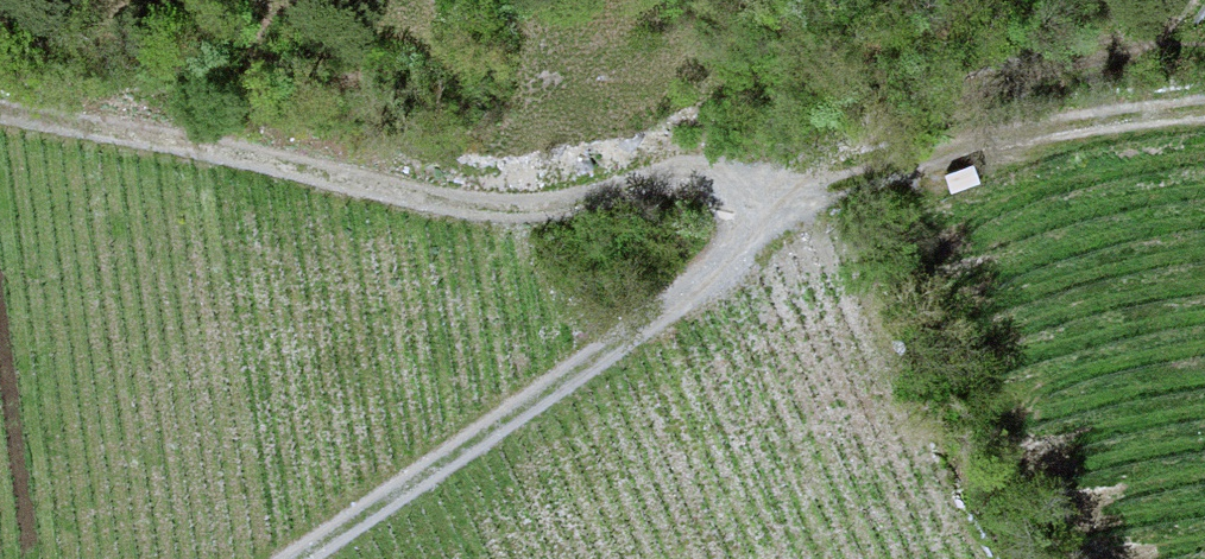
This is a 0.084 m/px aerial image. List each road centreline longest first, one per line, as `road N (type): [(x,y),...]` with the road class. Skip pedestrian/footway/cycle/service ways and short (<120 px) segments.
road 1 (track): [(782,188),(683,175),(616,198),(497,215),(0,100)]
road 2 (track): [(299,558),(720,273),(782,188)]
road 3 (track): [(1192,0),(1108,72),(846,145),(782,188)]
road 4 (track): [(782,188),(1204,110)]

